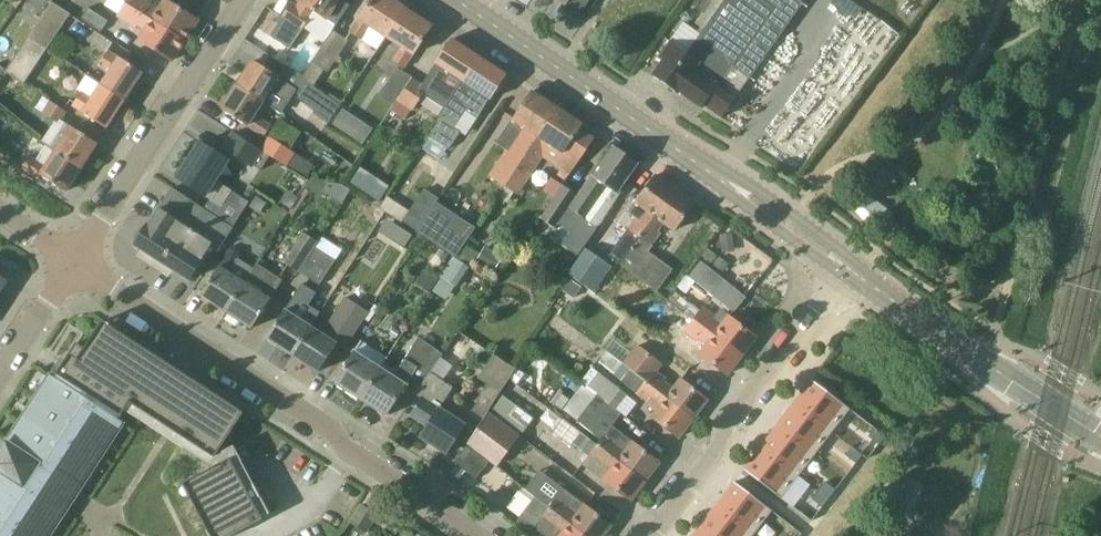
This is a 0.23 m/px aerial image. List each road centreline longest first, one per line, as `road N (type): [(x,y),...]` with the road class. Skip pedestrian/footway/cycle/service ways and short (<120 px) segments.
road 1 (residential): [(477,535),(368,465),(334,428),(74,269)]
road 2 (tertiary): [(849,267),(455,0)]
road 3 (unclassified): [(647,535),(849,267)]
road 4 (residential): [(74,269),(244,0)]
road 5 (tertiary): [(1100,436),(849,267)]
road 6 (residential): [(0,383),(74,269)]

